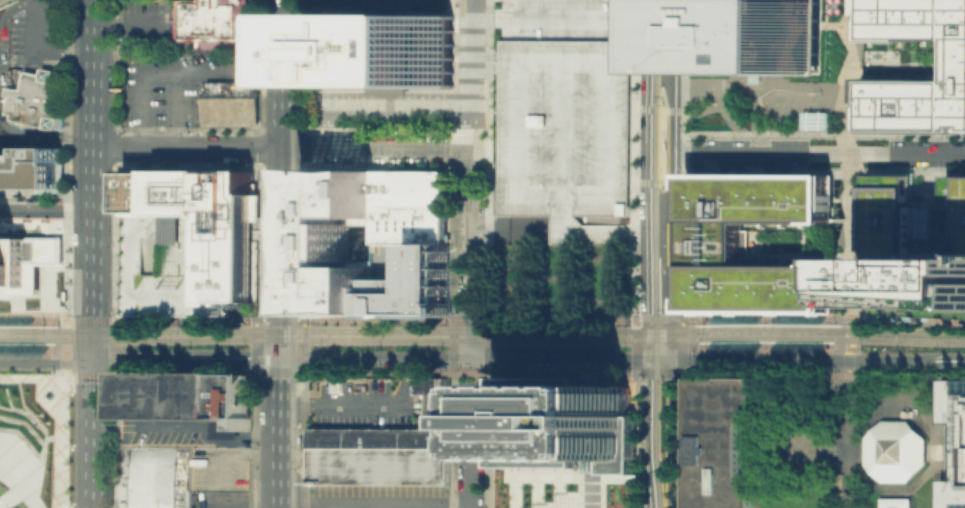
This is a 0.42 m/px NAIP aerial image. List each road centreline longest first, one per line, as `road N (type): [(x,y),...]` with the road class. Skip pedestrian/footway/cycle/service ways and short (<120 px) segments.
road 1 (primary): [(94,0),(92,507)]
road 2 (residential): [(281,358),(663,358)]
road 3 (residential): [(94,146),(471,148)]
road 4 (primary): [(281,358),(283,0)]
road 5 (residential): [(663,358),(964,360)]
road 6 (residential): [(964,154),(673,151)]
road 7 (residential): [(93,361),(281,358)]
road 8 (primary): [(281,507),(281,358)]
road 9 (residential): [(471,295),(471,148)]
road 10 (tertiary): [(664,74),(653,94),(653,183),(664,214)]
road 11 (tertiary): [(663,358),(664,214)]
road 12 (tertiary): [(664,214),(673,183),(664,74)]
road 13 (residential): [(469,507),(471,383)]
road 14 (tertiary): [(663,358),(655,377),(655,444),(664,479)]
road 15 (tertiary): [(664,479),(672,441),(663,358)]

